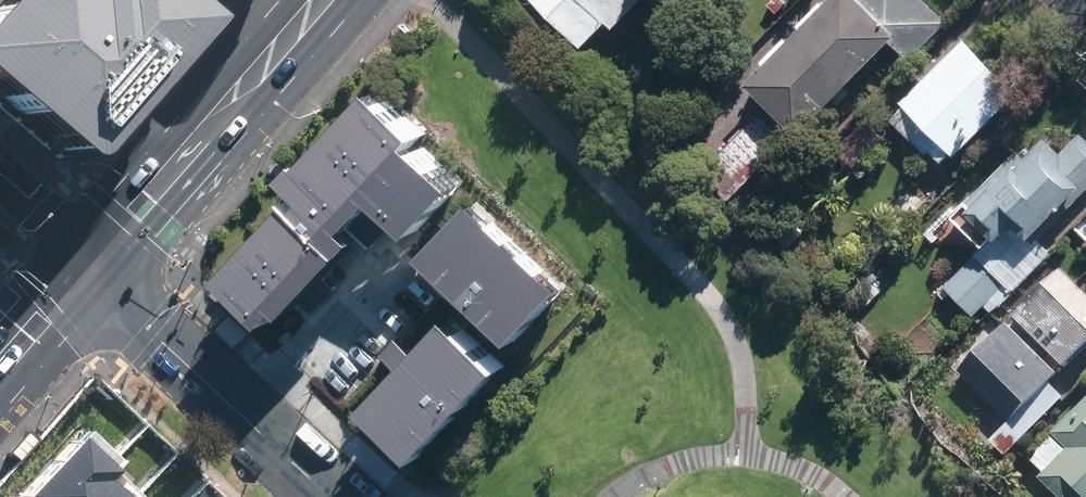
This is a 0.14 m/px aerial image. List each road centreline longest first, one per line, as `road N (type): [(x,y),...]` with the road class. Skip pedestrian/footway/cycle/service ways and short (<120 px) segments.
road 1 (motorway): [(1085,456),(851,0)]
road 2 (secondary): [(319,0),(93,261)]
road 3 (tertiary): [(333,496),(164,341),(93,261)]
road 4 (motorway): [(975,0),(1085,228)]
road 5 (secondary): [(93,261),(0,364)]
road 6 (residential): [(0,174),(93,261)]

